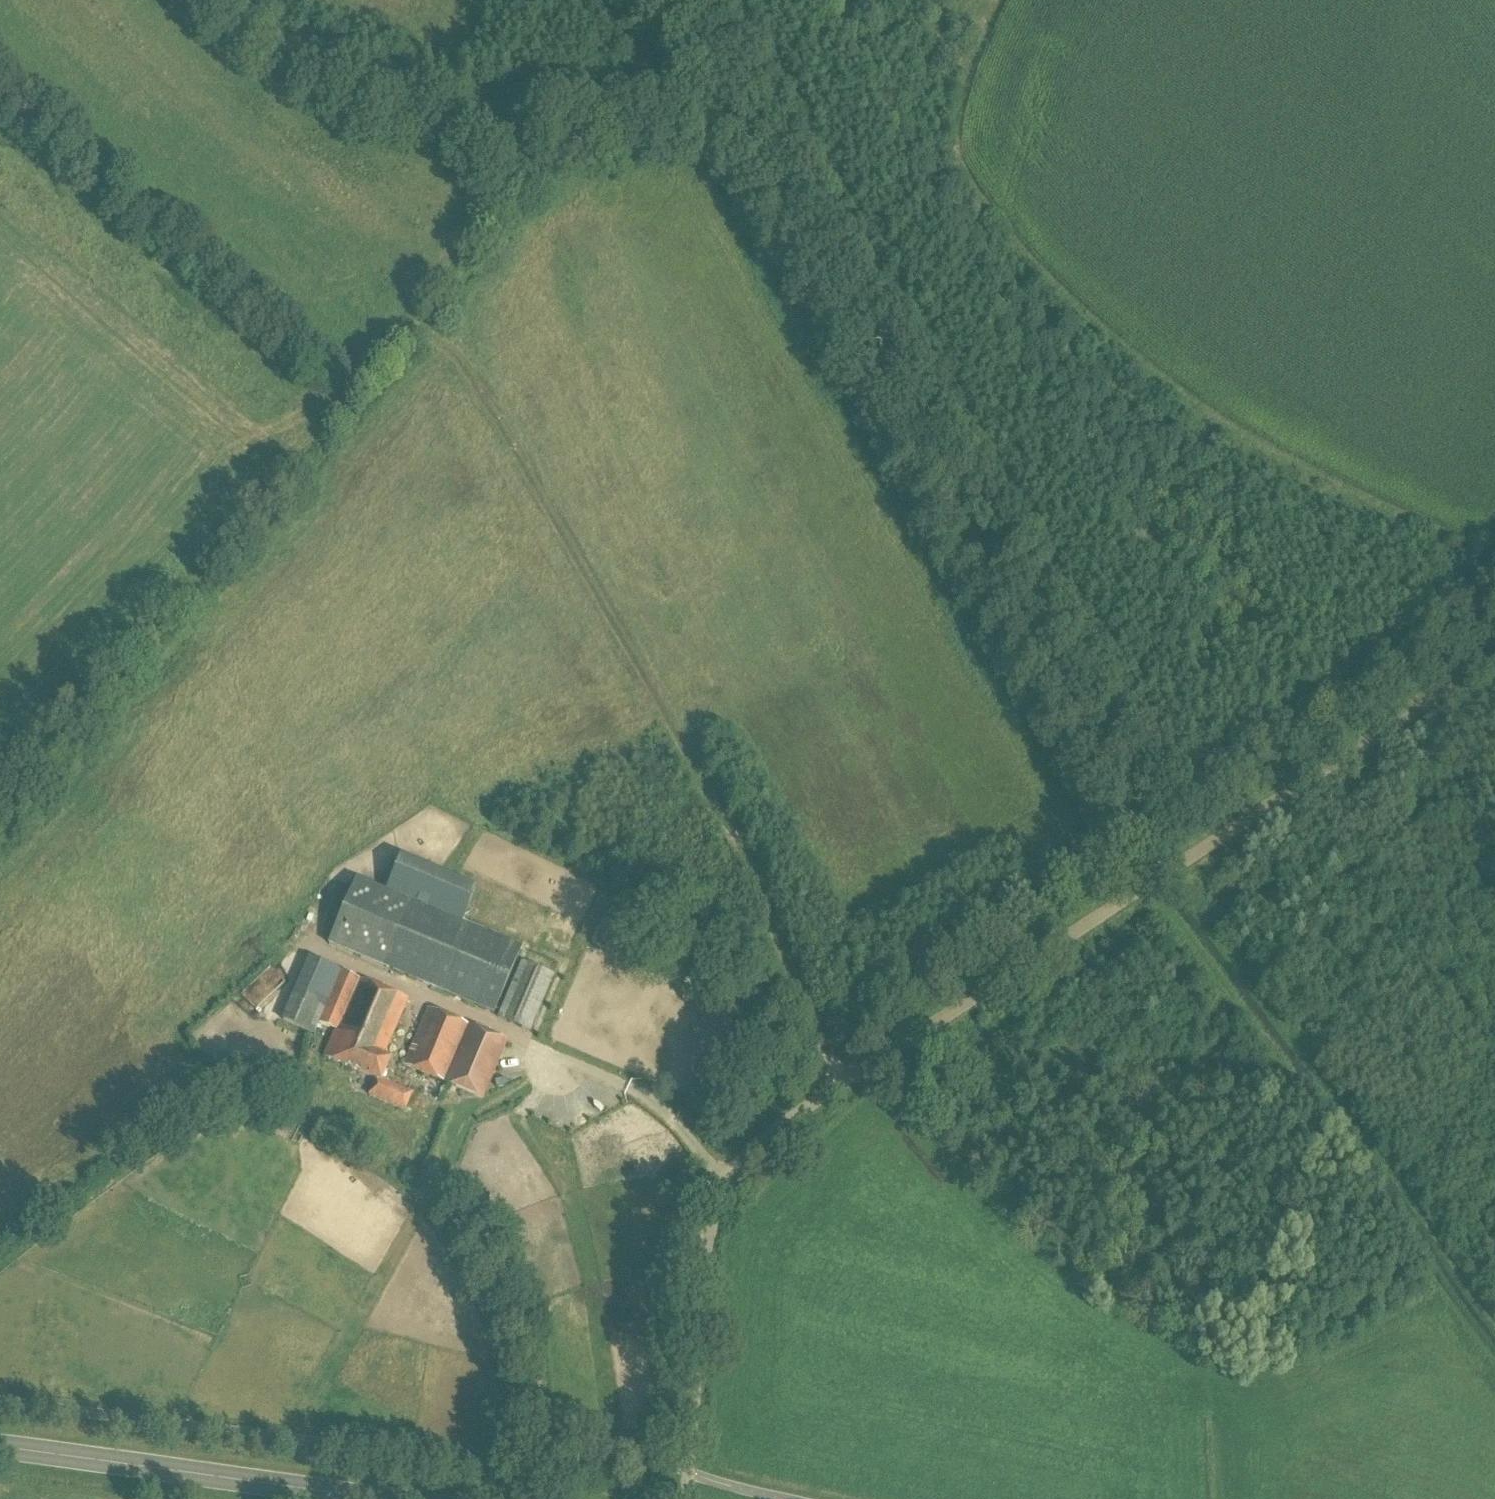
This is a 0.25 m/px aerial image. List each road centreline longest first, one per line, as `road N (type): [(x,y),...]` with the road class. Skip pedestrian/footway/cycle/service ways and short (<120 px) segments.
road 1 (unclassified): [(686,1498),(707,1244),(737,1167),(842,1084),(1494,659)]
road 2 (secondary): [(354,1498),(0,1452)]

